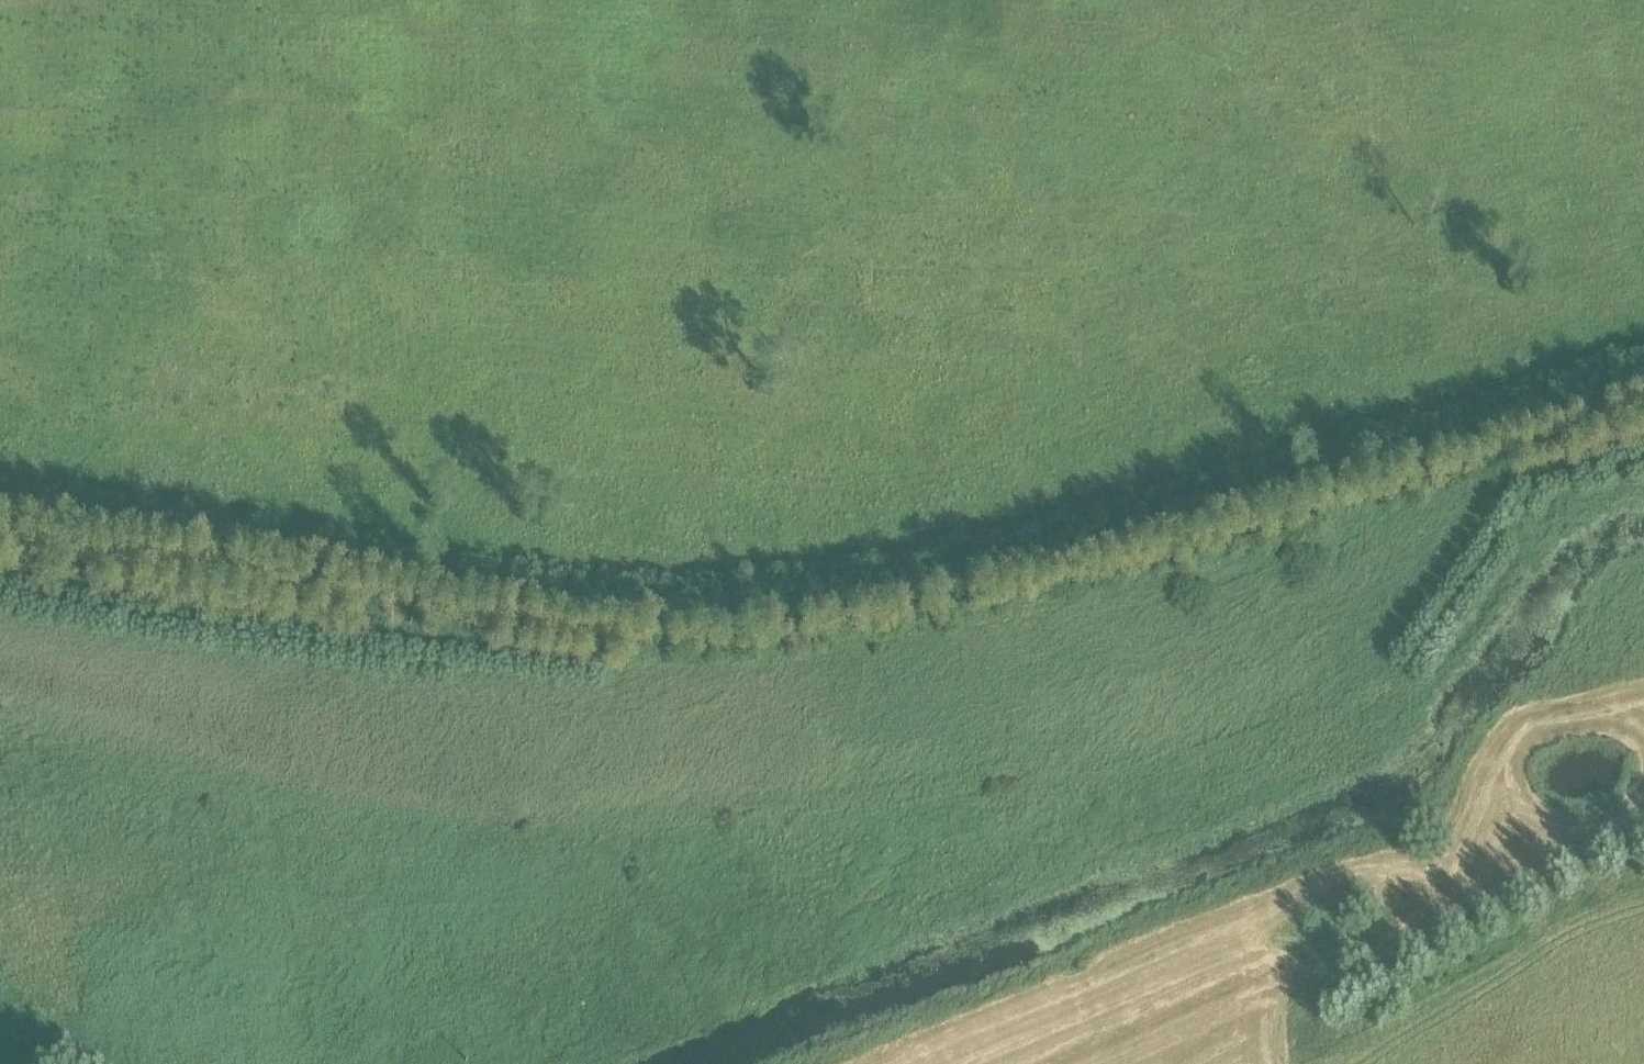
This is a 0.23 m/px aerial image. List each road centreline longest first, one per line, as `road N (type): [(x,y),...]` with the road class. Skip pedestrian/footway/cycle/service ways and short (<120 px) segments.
road 1 (track): [(1643,412),(1201,537),(861,620),(770,630),(620,633),(470,619),(0,541)]

